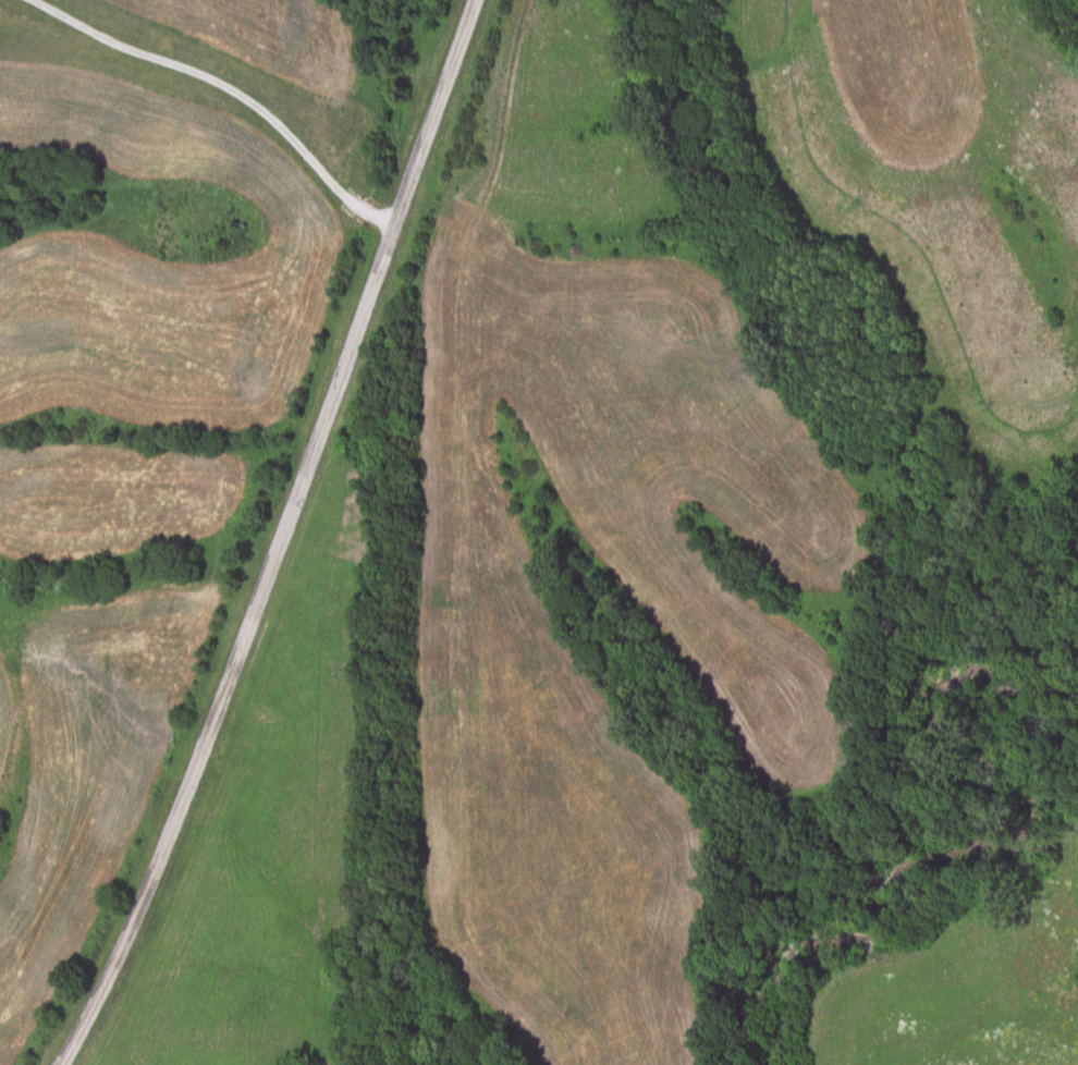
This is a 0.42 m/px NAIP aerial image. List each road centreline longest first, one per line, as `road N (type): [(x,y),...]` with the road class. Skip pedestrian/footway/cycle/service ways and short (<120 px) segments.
road 1 (tertiary): [(58,1064),(158,862),(477,0)]

